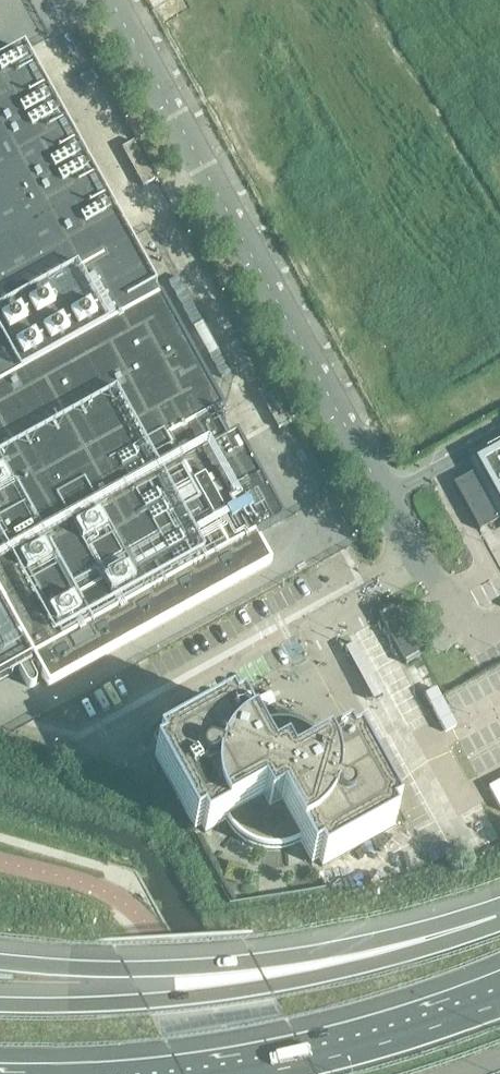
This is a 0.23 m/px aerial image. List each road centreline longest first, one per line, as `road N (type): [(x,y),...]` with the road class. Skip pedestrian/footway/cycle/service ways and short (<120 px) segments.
road 1 (unclassified): [(418,555),(115,0)]
road 2 (motorway): [(497,925),(269,988),(138,1003),(0,1005)]
road 3 (motorway): [(497,925),(255,962),(120,969),(0,963)]
road 4 (motorway): [(499,1002),(344,1053),(242,1073)]

